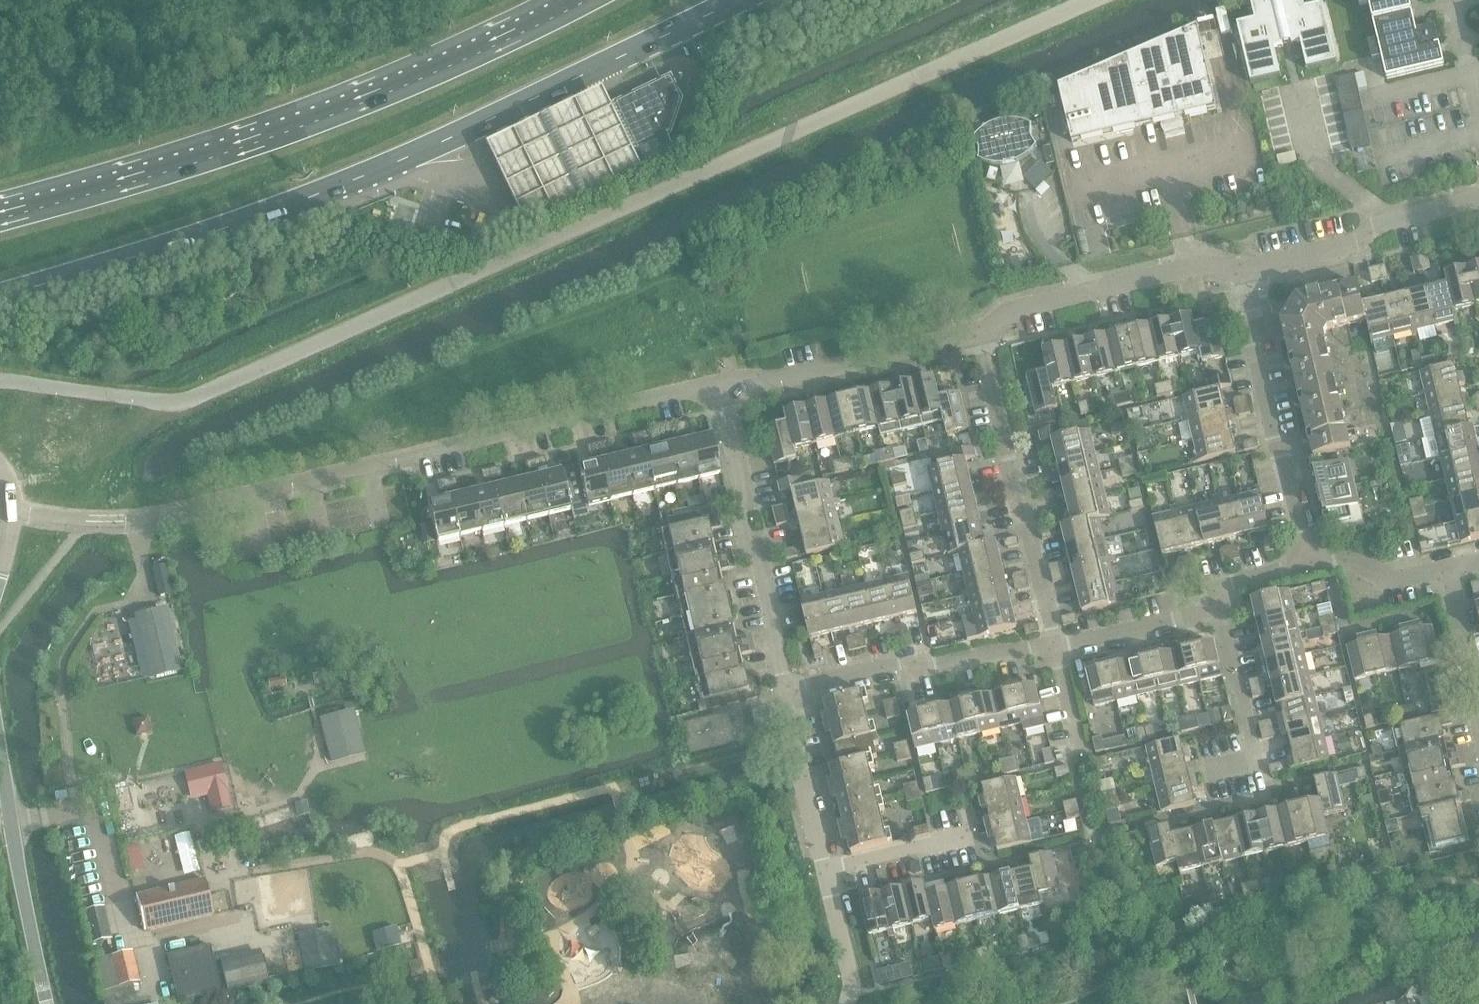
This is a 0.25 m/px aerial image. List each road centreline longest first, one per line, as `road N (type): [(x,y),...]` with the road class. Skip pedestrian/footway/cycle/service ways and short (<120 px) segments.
road 1 (primary): [(0,300),(214,236),(385,172),(743,0)]
road 2 (primary): [(589,0),(327,120),(0,221)]
road 3 (residential): [(134,518),(683,391),(717,394)]
road 4 (residential): [(1053,647),(980,331)]
road 5 (residential): [(784,692),(717,394)]
road 6 (residential): [(1308,563),(1238,273)]
road 7 (residential): [(784,692),(899,664),(1053,647)]
road 8 (residential): [(717,394),(980,331)]
road 9 (residential): [(980,331),(1026,308),(1193,266),(1238,273)]
road 10 (residential): [(52,1003),(0,748)]
road 11 (residential): [(1238,273),(1339,248),(1393,219),(1478,199)]
road 12 (residential): [(1204,774),(1257,761),(1221,610)]
road 13 (residential): [(828,870),(784,692)]
road 14 (residential): [(1053,647),(1221,610)]
road 15 (residential): [(828,870),(975,834)]
road 16 (residential): [(1443,568),(1478,714)]
road 17 (residential): [(1308,563),(1350,555),(1386,579),(1443,568)]
road 18 (residential): [(850,1003),(854,977),(828,870)]

